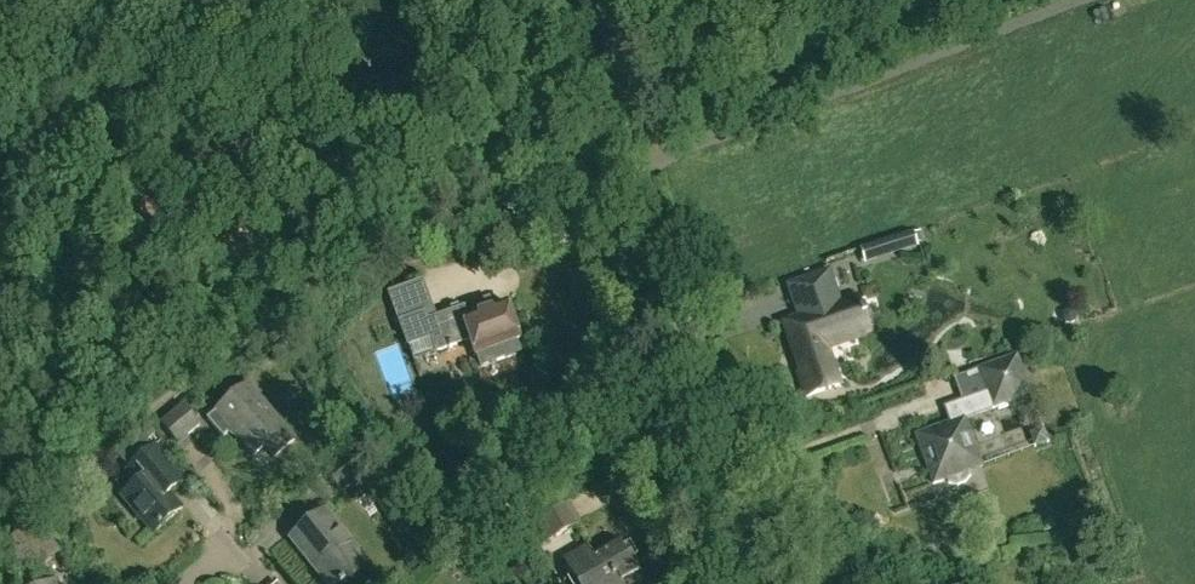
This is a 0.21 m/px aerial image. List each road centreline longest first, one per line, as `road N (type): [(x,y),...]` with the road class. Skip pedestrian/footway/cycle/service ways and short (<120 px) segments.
road 1 (track): [(0,503),(70,468),(561,91),(596,80)]
road 2 (residential): [(630,172),(1082,0)]
road 3 (tertiary): [(775,583),(630,172)]
road 4 (tertiary): [(630,172),(568,0)]

